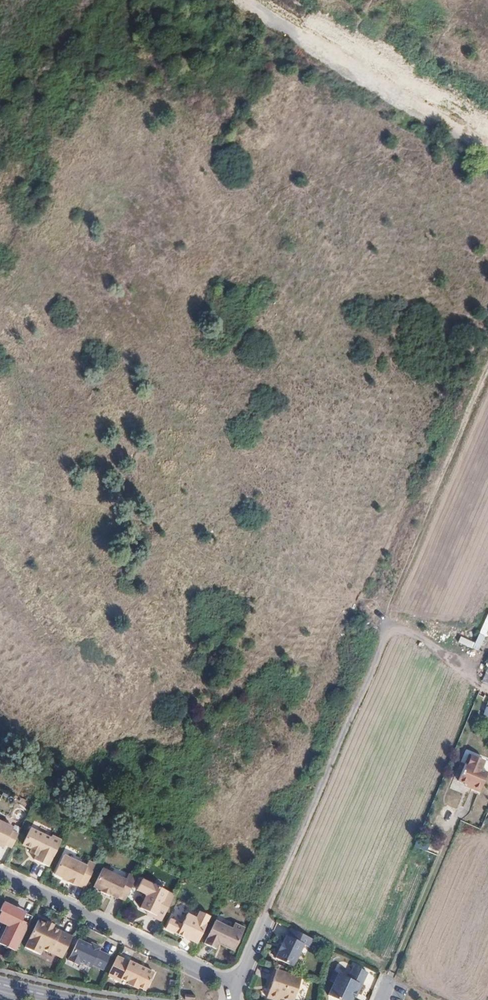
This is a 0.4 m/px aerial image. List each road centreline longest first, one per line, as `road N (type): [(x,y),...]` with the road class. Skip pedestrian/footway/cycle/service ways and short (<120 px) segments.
road 1 (track): [(270,924),(487,416)]
road 2 (track): [(487,145),(246,0)]
road 3 (residential): [(0,872),(236,985)]
road 4 (unclassified): [(391,999),(449,857)]

